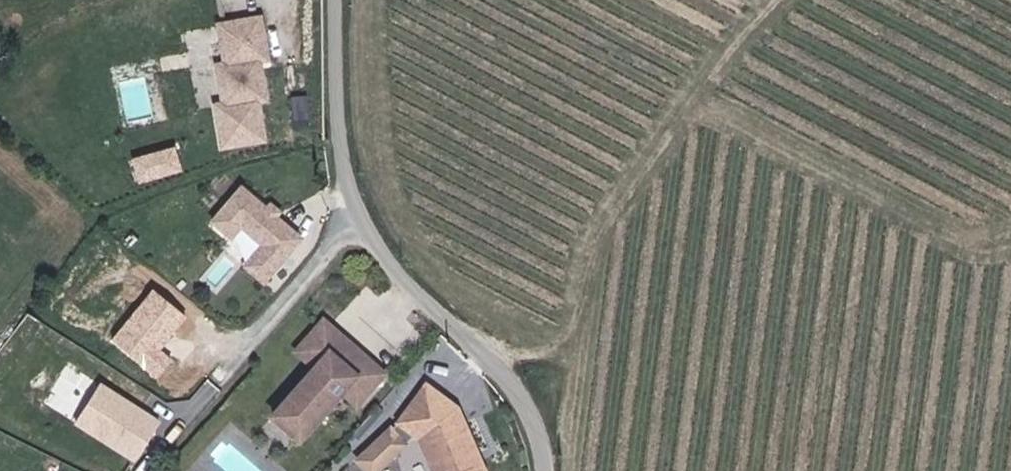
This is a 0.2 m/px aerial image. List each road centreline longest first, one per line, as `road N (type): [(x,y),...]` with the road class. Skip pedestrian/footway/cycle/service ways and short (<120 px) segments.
road 1 (unclassified): [(546,470),(526,392),(389,255),(355,190),(342,114),(342,0)]

